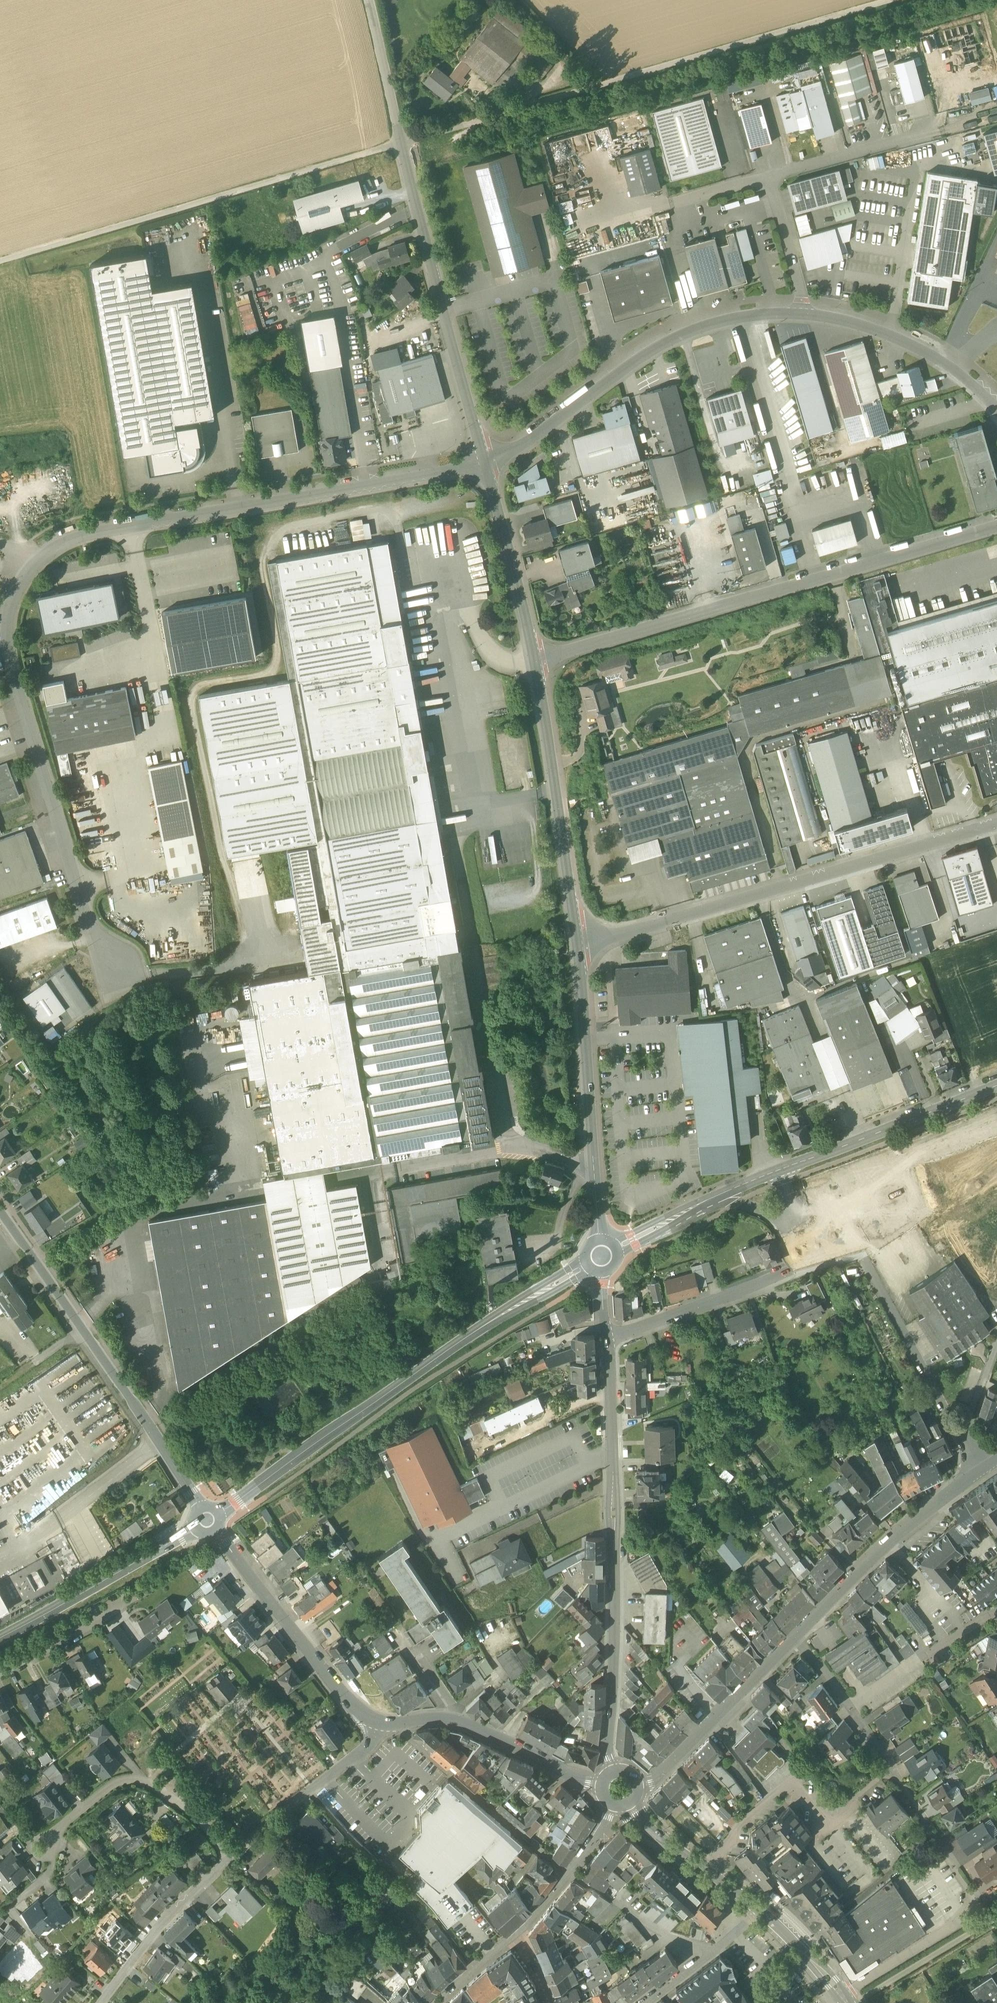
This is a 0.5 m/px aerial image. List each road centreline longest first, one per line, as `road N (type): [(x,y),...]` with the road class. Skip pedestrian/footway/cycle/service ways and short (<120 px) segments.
road 1 (unclassified): [(485,464),(106,531),(33,562),(1,626),(3,673),(85,926),(123,976)]
road 2 (track): [(890,0),(402,143)]
road 3 (unclassified): [(996,526),(535,660)]
road 4 (tertiary): [(221,1513),(453,1347),(584,1268)]
road 5 (unclassified): [(577,946),(996,824)]
road 6 (residential): [(614,1772),(607,1339)]
road 7 (unclassified): [(402,143),(0,262)]
road 8 (tertiary): [(618,1249),(774,1172),(996,1085)]
road 9 (unclassified): [(485,464),(695,329),(805,313)]
road 10 (tertiary): [(201,1508),(0,1215)]
road 11 (residential): [(230,1854),(150,1782),(119,1782),(57,1829),(47,1872),(9,1902),(26,1924)]
road 12 (unclassified): [(485,464),(402,143)]
road 13 (unclassified): [(598,1239),(577,946)]
road 14 (unclassified): [(577,946),(535,660)]
road 15 (tertiary): [(796,1640),(900,1531),(980,1470)]
road 16 (tertiary): [(377,1723),(361,1715),(218,1532)]
road 17 (unclassified): [(571,1872),(399,1727)]
road 18 (tertiary): [(0,1640),(196,1530)]
road 19 (unclassified): [(805,313),(907,342),(944,363),(996,413)]
road 20 (tertiary): [(640,1785),(713,1727),(796,1640)]
road 21 (residential): [(963,1444),(865,1259)]
road 22 (unclassified): [(535,660),(485,464)]
road 23 (residential): [(377,1723),(373,1741),(230,1854)]
road 24 (residential): [(230,1854),(100,2002)]
road 25 (residential): [(607,1339),(789,1272)]
road 26 (residential): [(996,1615),(850,1709)]
road 27 (unclassified): [(770,176),(930,130)]
road 28 (tertiary): [(602,1787),(454,1721)]
road 29 (tertiary): [(756,1907),(630,1807)]
road 30 (residential): [(850,1709),(936,1836)]
road 31 (unclassified): [(402,143),(370,0)]
road 32 (residential): [(0,1674),(125,1607)]
road 33 (unclassified): [(805,313),(770,176)]
road 34 (tertiary): [(847,2002),(756,1907)]
road 35 (unclassified): [(605,1895),(663,1933),(715,1948)]

